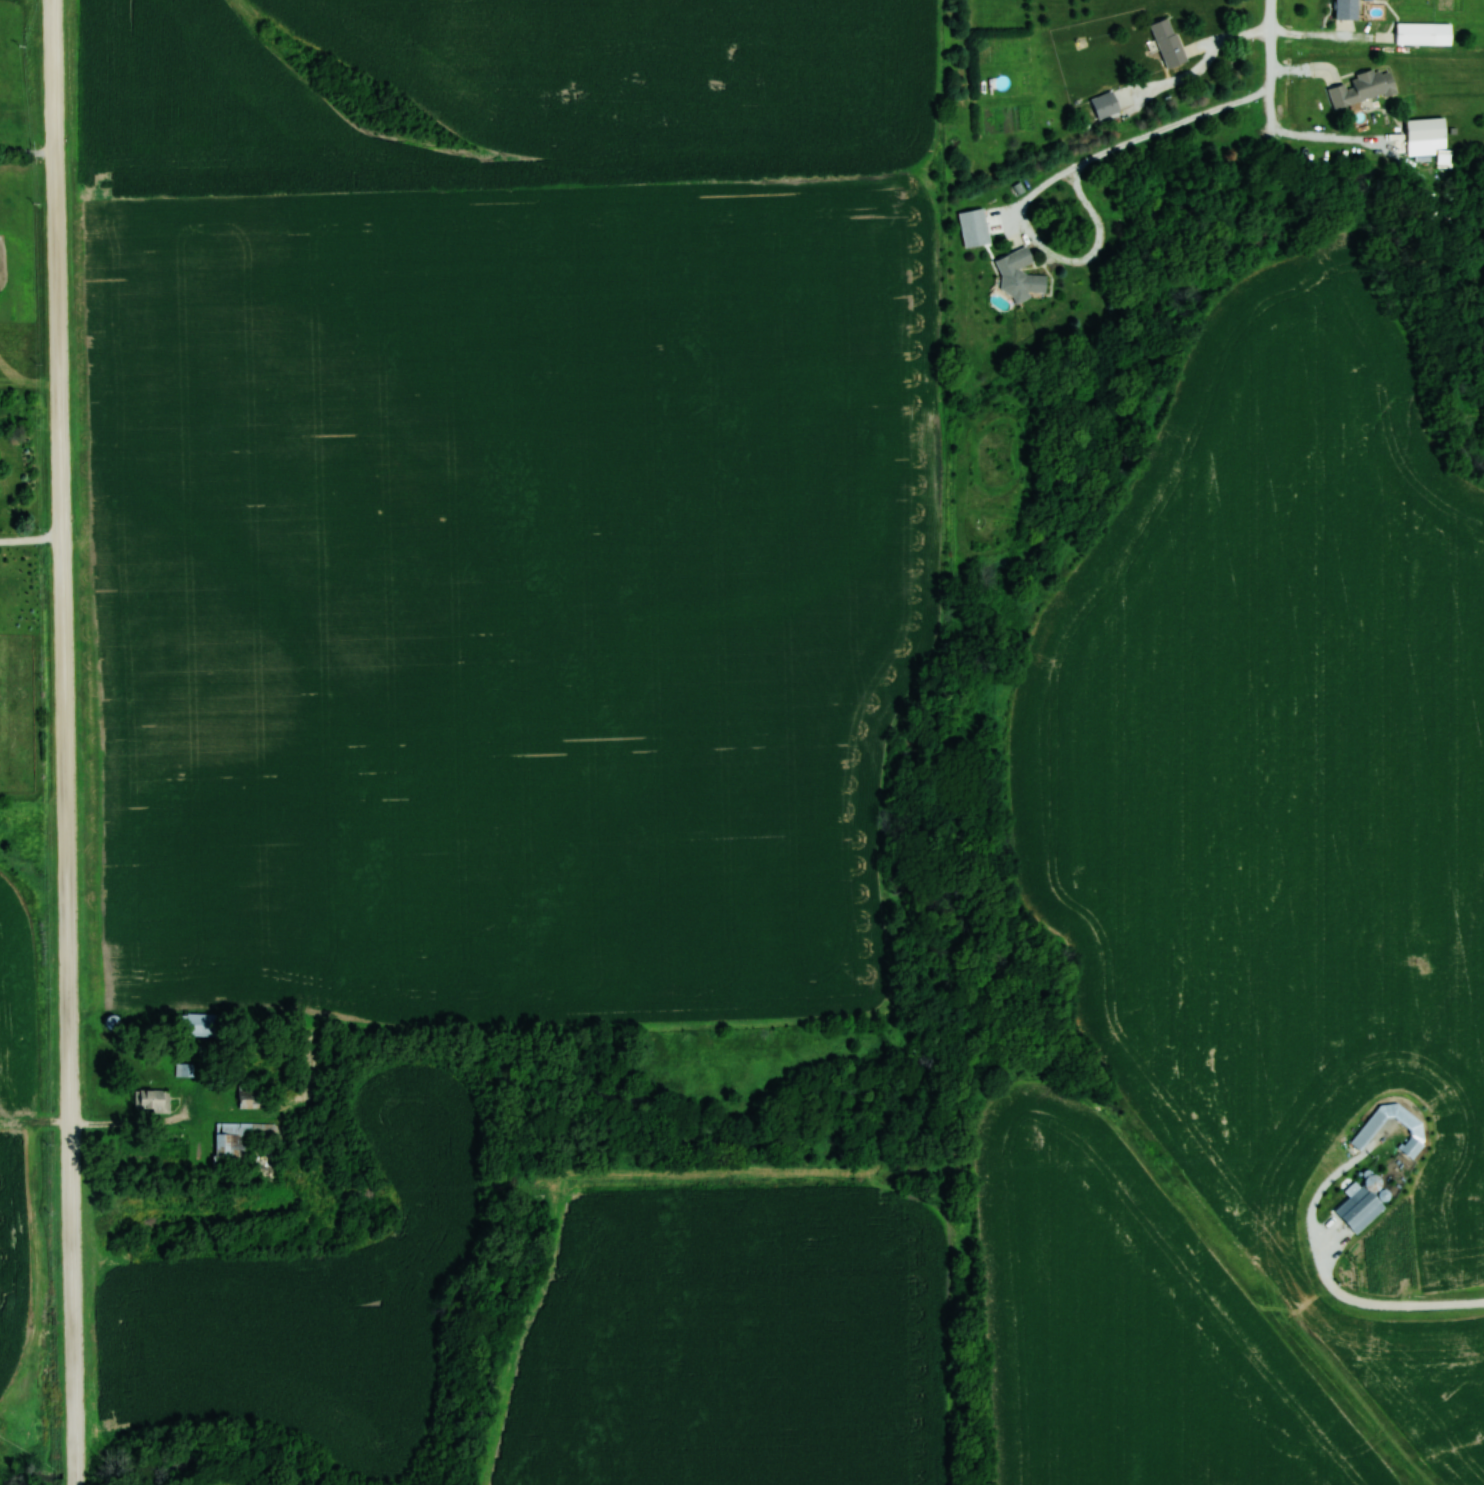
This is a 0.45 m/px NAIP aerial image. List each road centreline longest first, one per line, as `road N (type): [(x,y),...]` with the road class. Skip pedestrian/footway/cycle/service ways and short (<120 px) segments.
road 1 (tertiary): [(77,1484),(53,0)]

